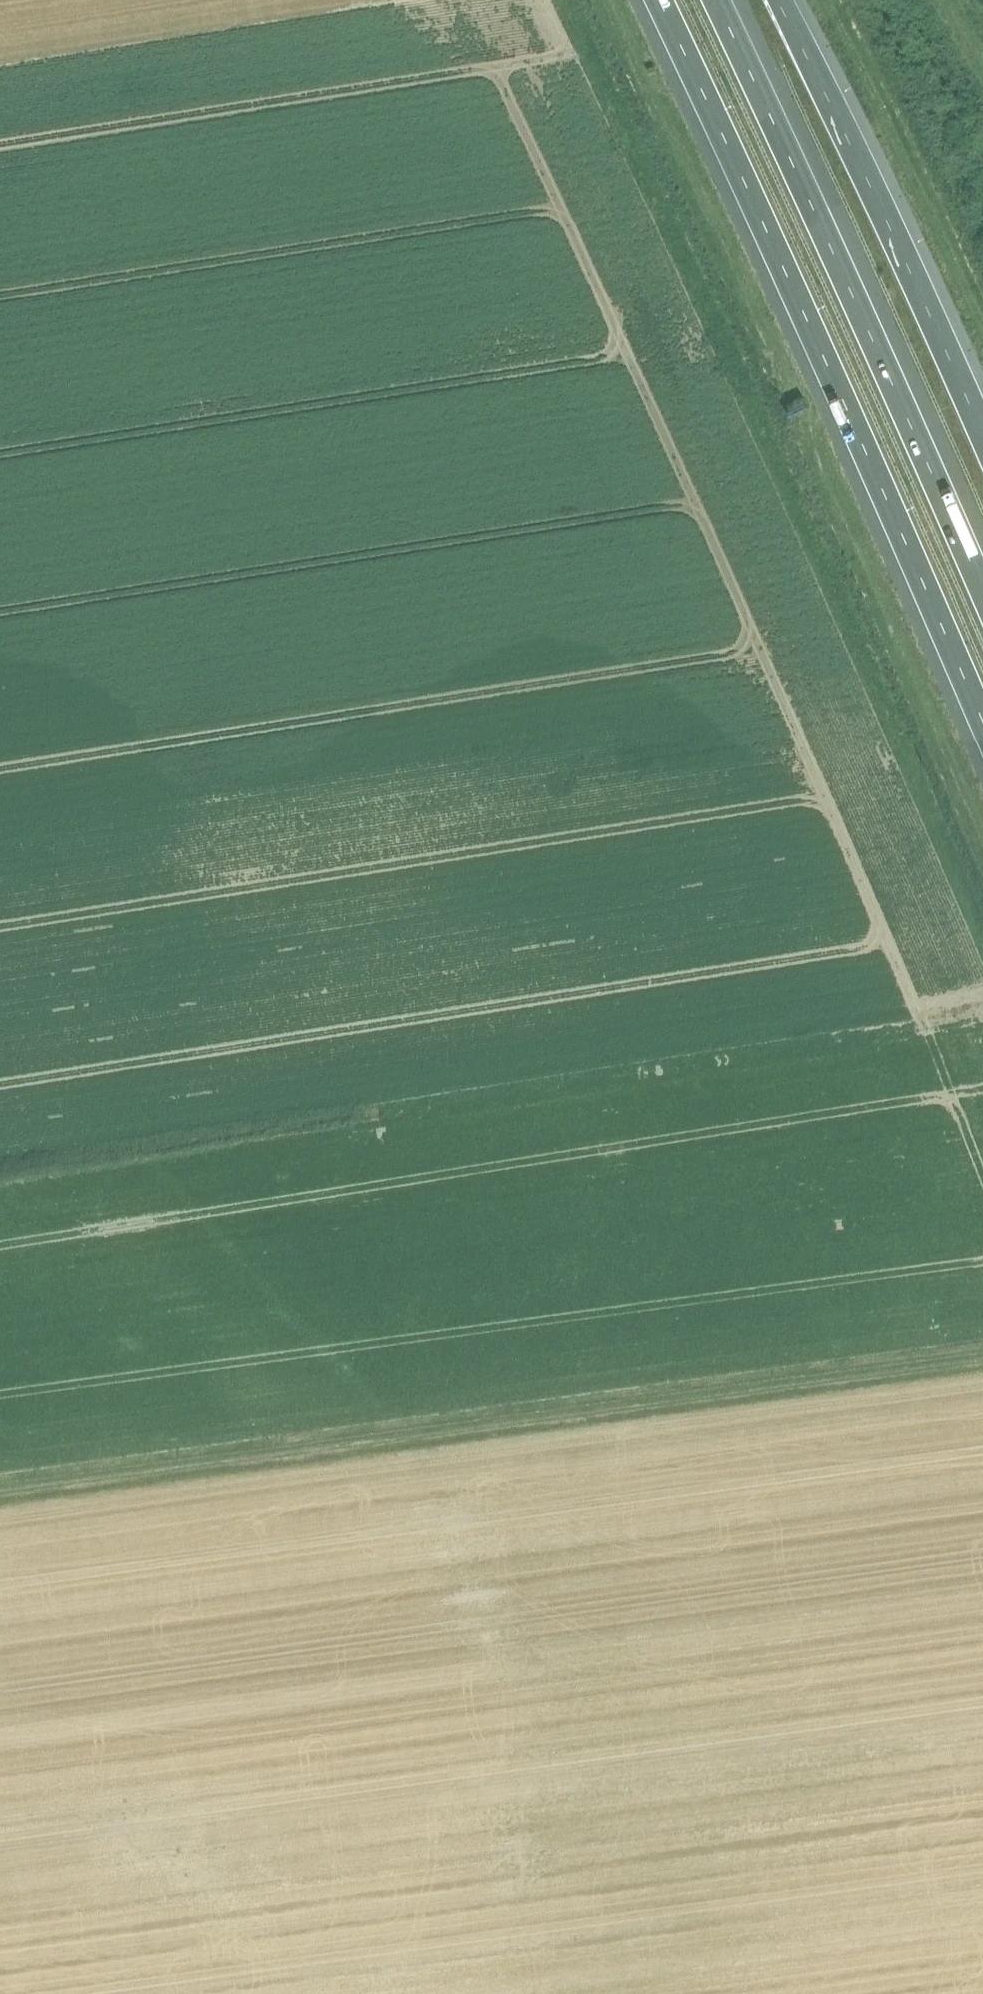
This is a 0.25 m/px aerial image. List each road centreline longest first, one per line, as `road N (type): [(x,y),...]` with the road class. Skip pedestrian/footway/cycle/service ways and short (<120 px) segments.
road 1 (motorway): [(660,0),(982,720)]
road 2 (motorway): [(982,591),(721,0)]
road 3 (motorway): [(982,433),(778,0)]

